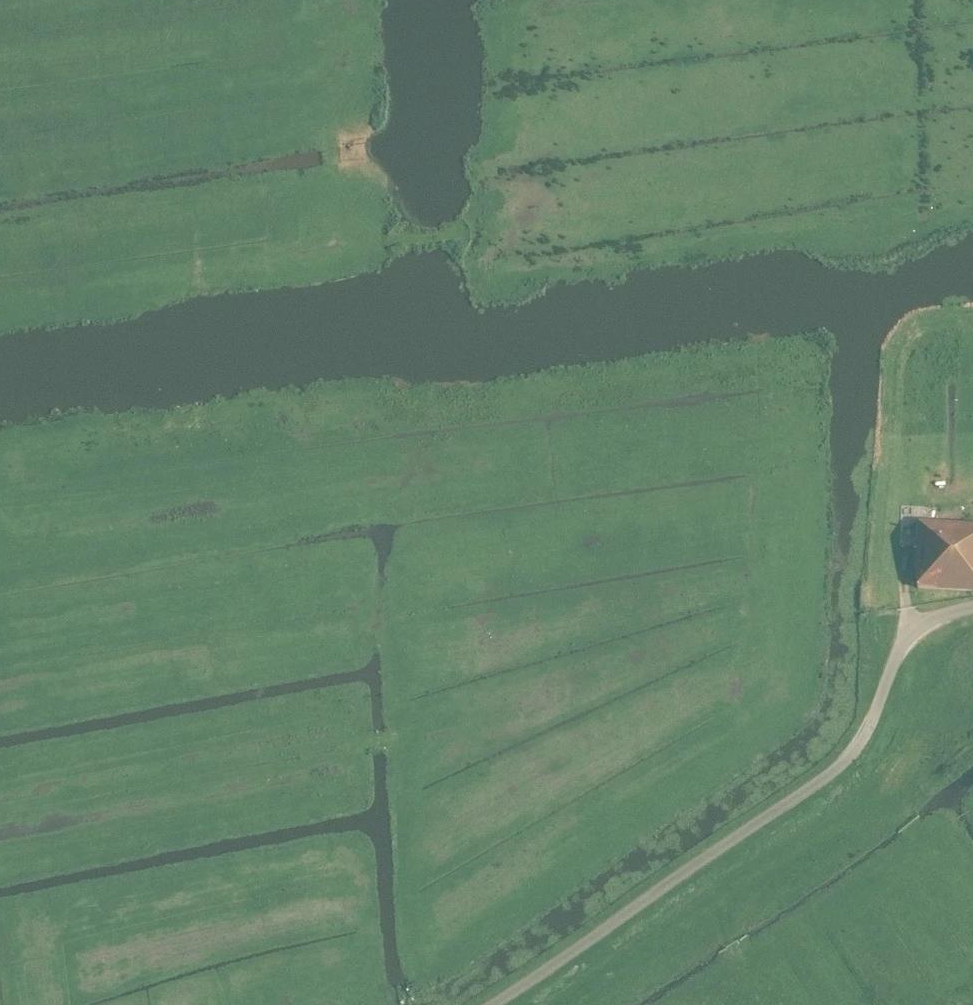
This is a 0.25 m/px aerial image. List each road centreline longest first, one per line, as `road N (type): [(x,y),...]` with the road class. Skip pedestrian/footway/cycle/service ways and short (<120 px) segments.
road 1 (unclassified): [(972,604),(905,635),(867,730),(838,766),(490,1004)]

